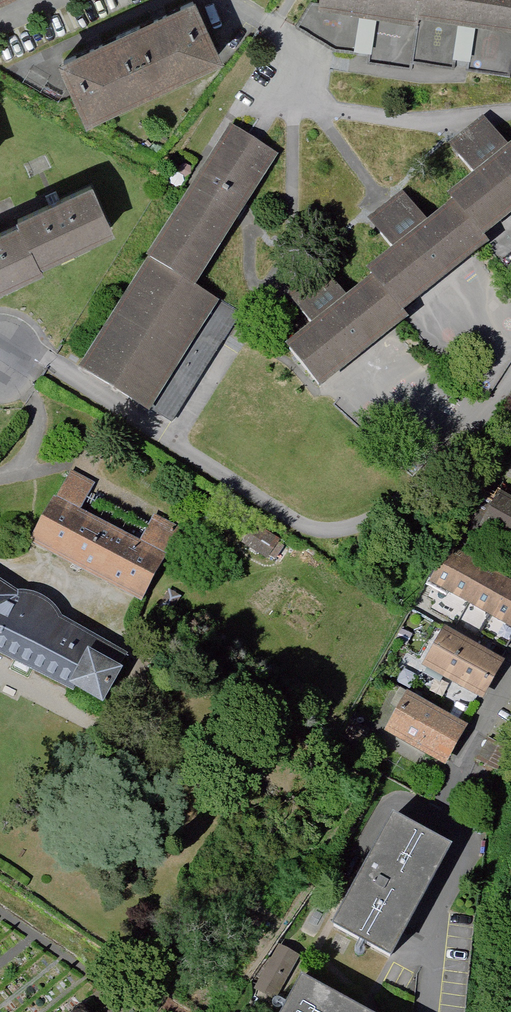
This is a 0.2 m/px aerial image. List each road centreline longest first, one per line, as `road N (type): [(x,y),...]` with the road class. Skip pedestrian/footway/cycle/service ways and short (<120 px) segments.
road 1 (residential): [(510,704),(449,811),(464,843),(448,1011)]
road 2 (residential): [(292,104),(306,61),(287,34),(230,0)]

